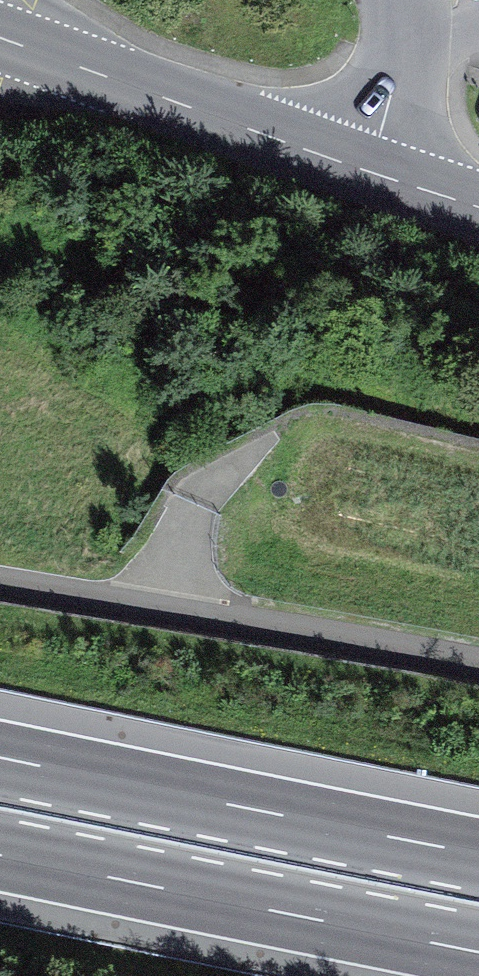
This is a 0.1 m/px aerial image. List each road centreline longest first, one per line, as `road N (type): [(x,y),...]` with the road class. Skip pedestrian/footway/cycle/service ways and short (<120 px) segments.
road 1 (motorway): [(0,854),(478,952)]
road 2 (motorway): [(478,855),(0,757)]
road 3 (secondary): [(0,35),(367,170)]
road 4 (residential): [(402,0),(406,26),(367,170)]

